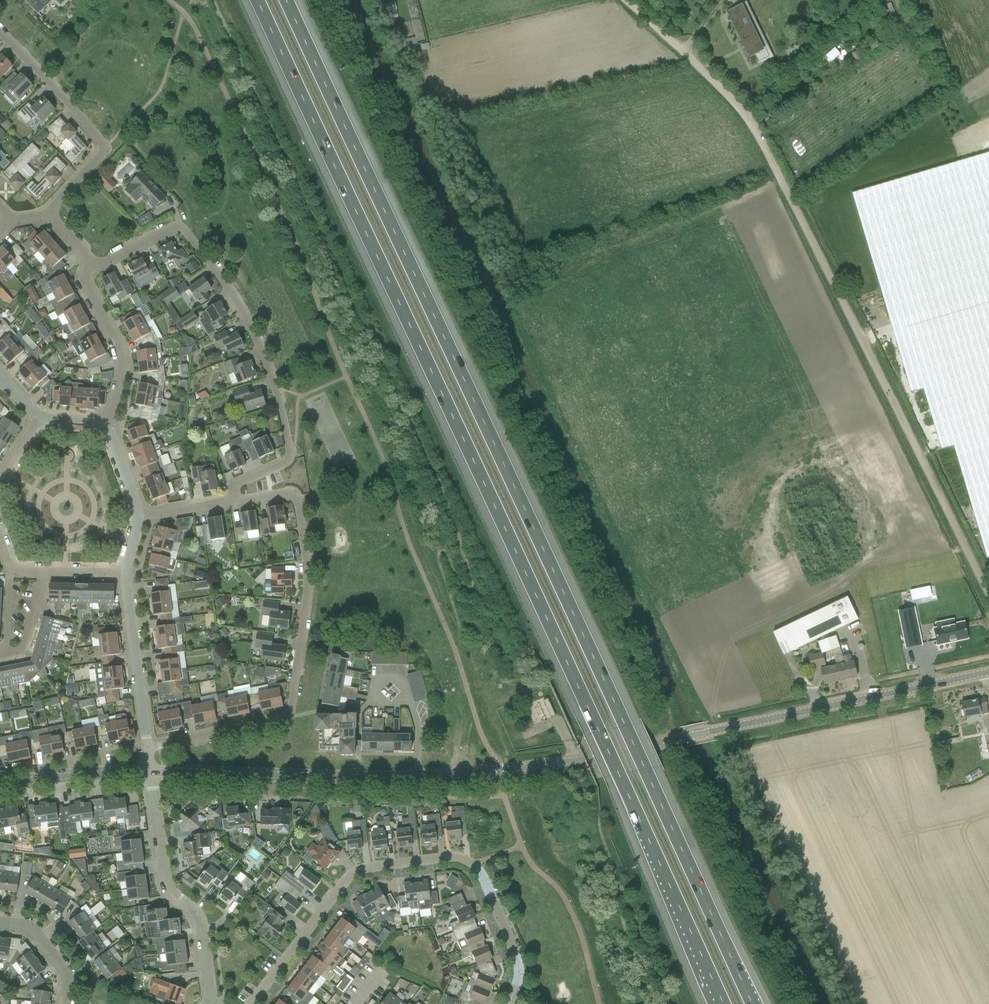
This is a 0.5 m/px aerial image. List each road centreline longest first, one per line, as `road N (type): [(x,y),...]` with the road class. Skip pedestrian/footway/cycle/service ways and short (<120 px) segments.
road 1 (motorway): [(753,1003),(286,0)]
road 2 (motorway): [(257,0),(723,1003)]
road 3 (tertiary): [(152,773),(490,773),(988,676)]
road 4 (track): [(988,597),(765,142),(746,113),(622,0)]
road 5 (residential): [(237,500),(233,486),(290,457),(276,391),(233,295),(183,227),(88,271)]
road 6 (residential): [(251,1003),(352,874),(451,857),(475,864),(516,955),(512,1003)]
road 7 (residential): [(151,748),(290,719),(308,592),(295,492),(237,500)]
road 8 (residential): [(209,1003),(205,922),(165,886),(152,773)]
road 9 (residential): [(46,213),(107,149),(0,35)]
road 10 (residential): [(151,748),(123,573)]
road 11 (residential): [(107,425),(122,357),(86,284),(88,271)]
road 12 (tertiary): [(0,786),(152,773)]

